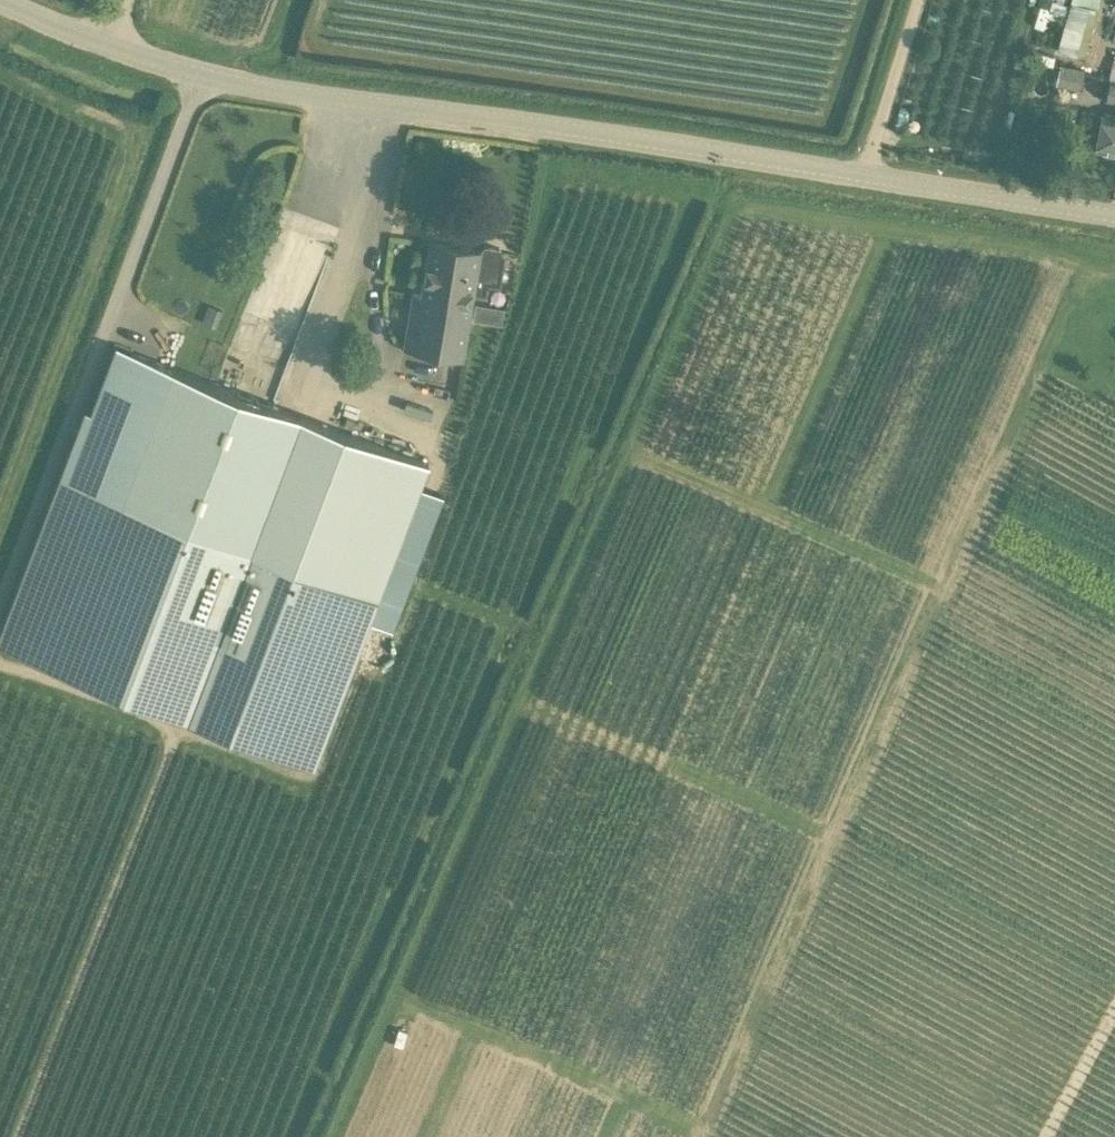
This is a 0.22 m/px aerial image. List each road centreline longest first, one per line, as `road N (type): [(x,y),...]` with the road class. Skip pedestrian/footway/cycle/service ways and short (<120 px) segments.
road 1 (tertiary): [(97,44),(260,91),(863,173),(1114,217)]

